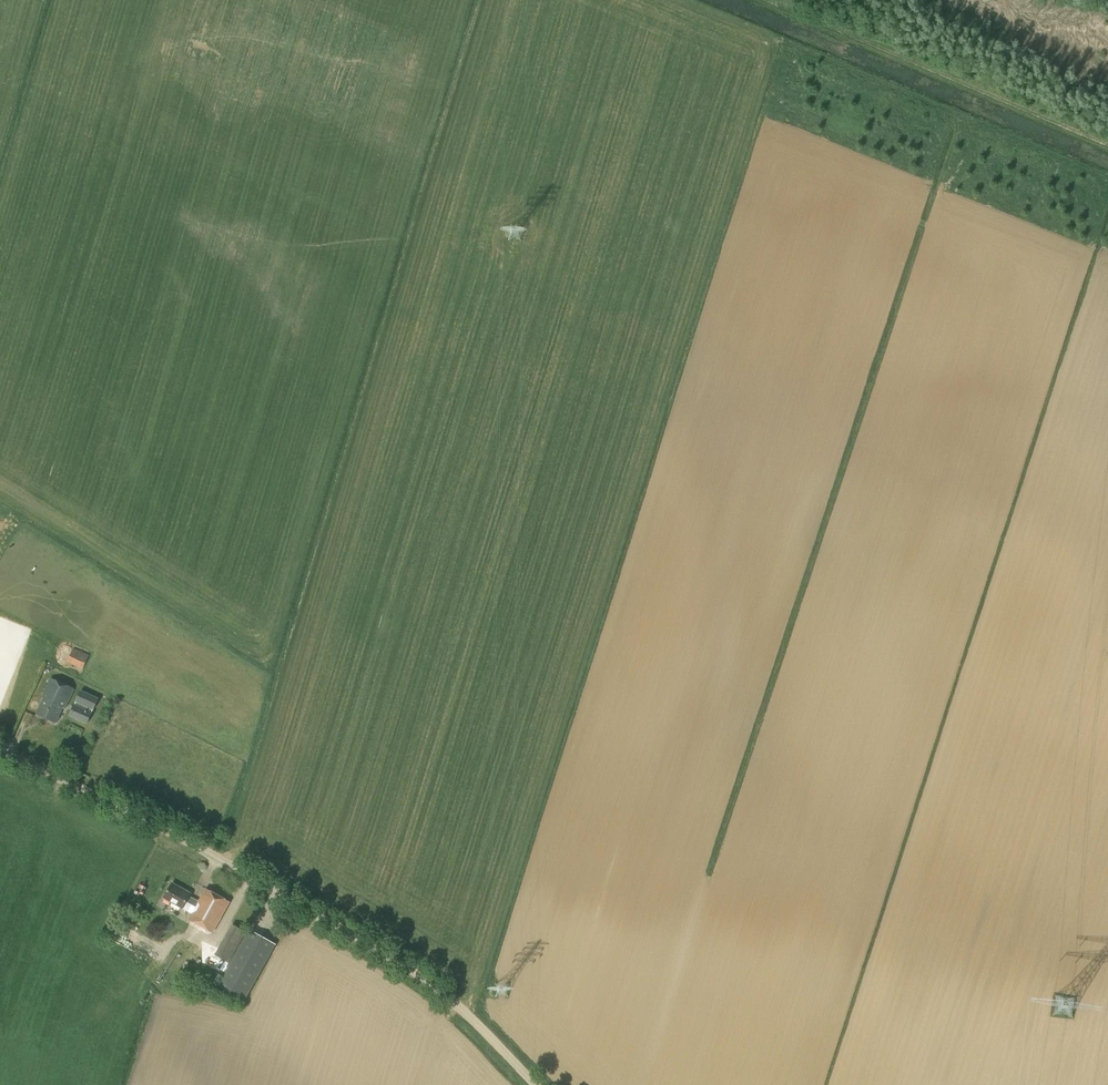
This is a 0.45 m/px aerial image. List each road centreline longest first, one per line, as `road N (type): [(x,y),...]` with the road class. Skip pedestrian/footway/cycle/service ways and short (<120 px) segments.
road 1 (unclassified): [(534,1084),(453,1001),(393,960),(0,751)]

